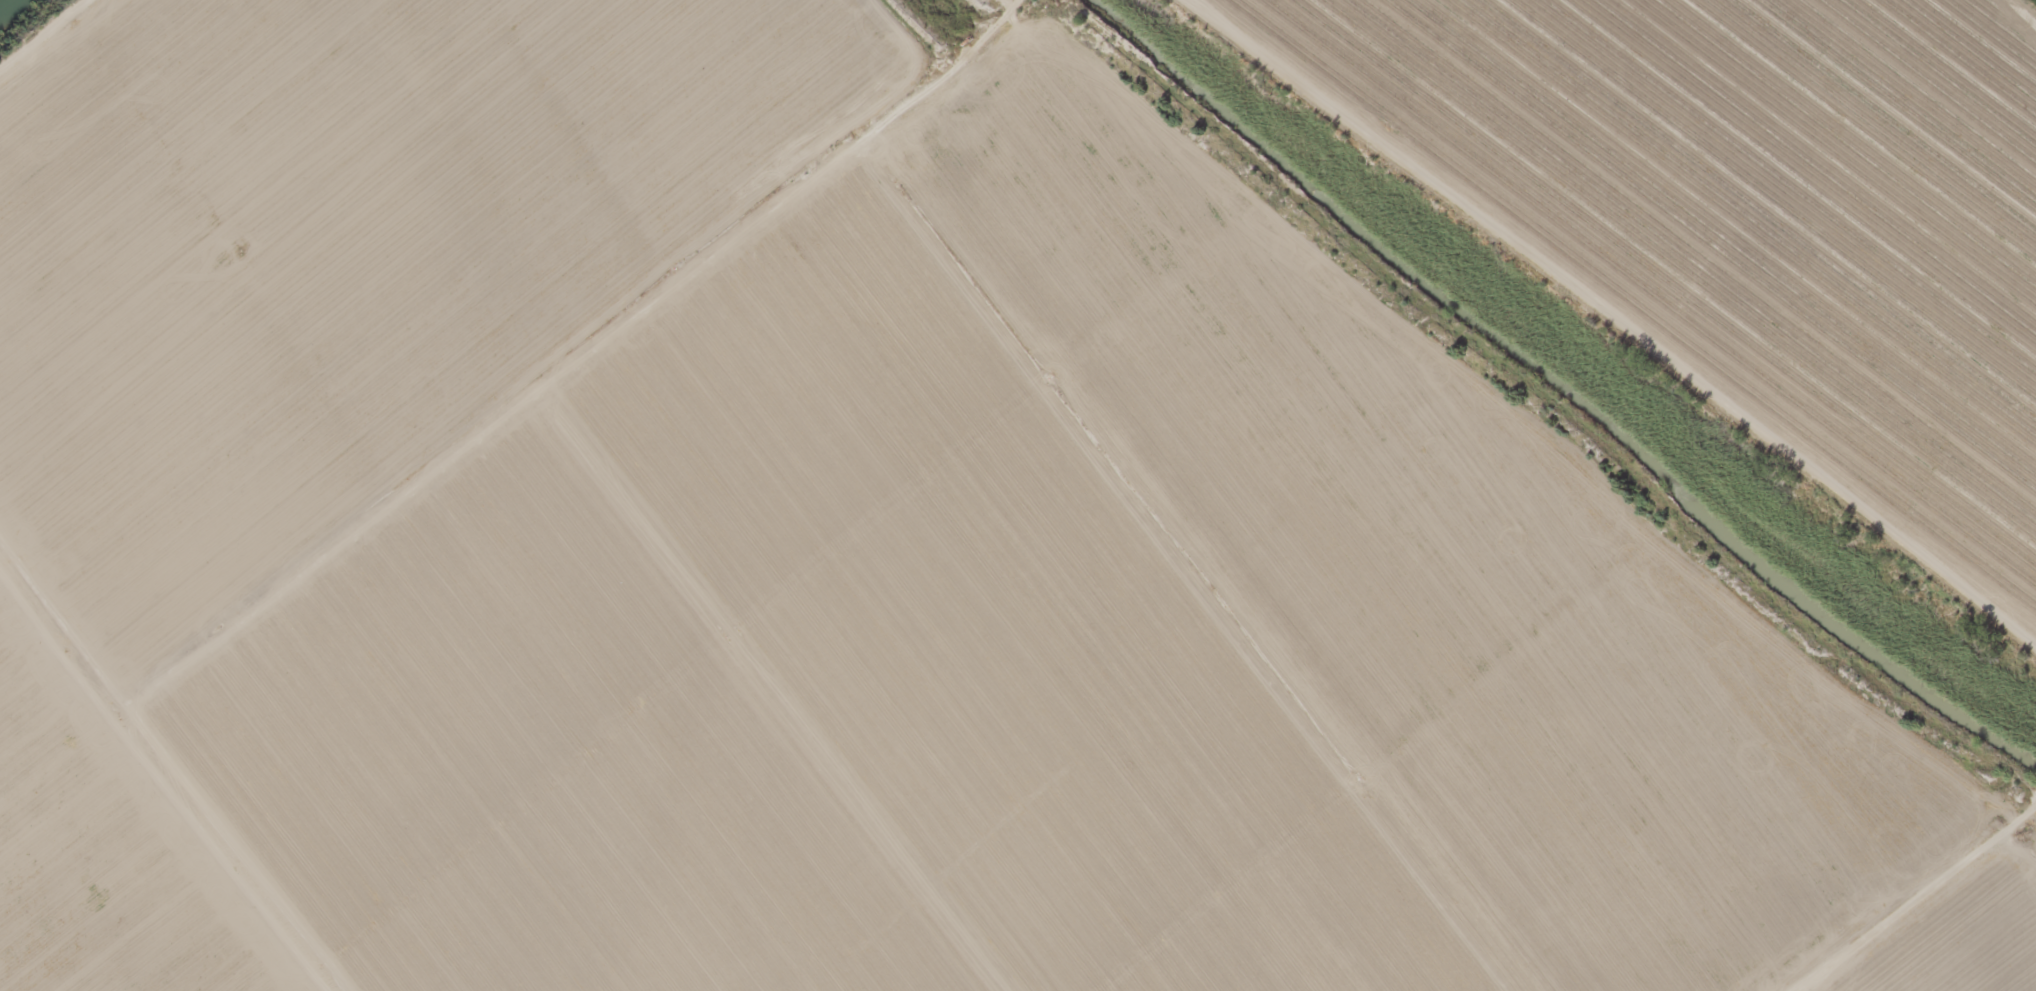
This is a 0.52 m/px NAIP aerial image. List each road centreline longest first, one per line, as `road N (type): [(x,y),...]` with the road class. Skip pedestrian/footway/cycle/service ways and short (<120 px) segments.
road 1 (residential): [(2035,653),(1594,310),(1174,0)]

